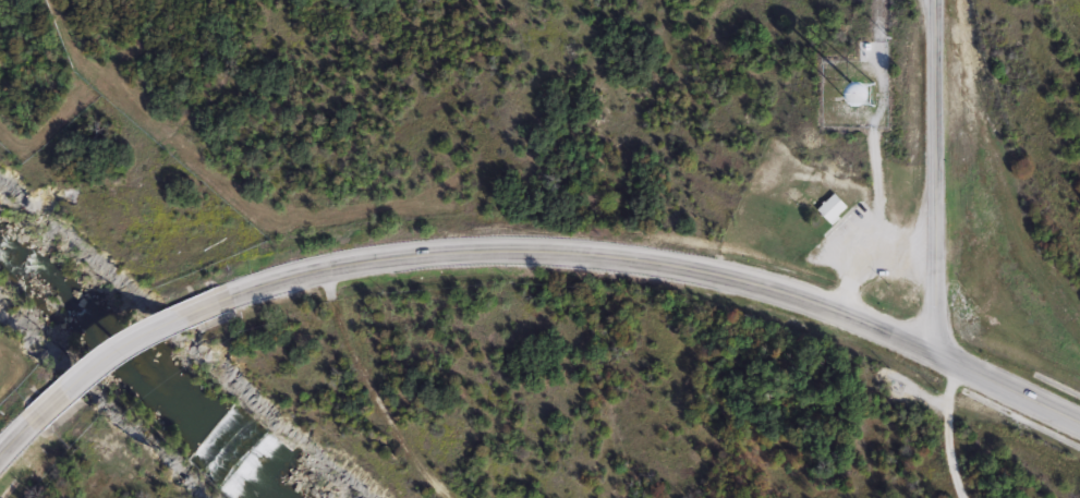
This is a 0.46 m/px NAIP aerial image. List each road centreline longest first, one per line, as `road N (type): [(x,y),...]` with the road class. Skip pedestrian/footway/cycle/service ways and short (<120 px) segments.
road 1 (secondary): [(1079,424),(799,299),(642,260),(490,251),(409,256),(222,299)]
road 2 (secondary): [(931,0),(936,356)]
road 3 (residential): [(321,271),(341,340),(399,453),(449,497)]
road 4 (secondary): [(222,299),(155,331),(36,417)]
road 5 (residential): [(960,497),(936,356)]

